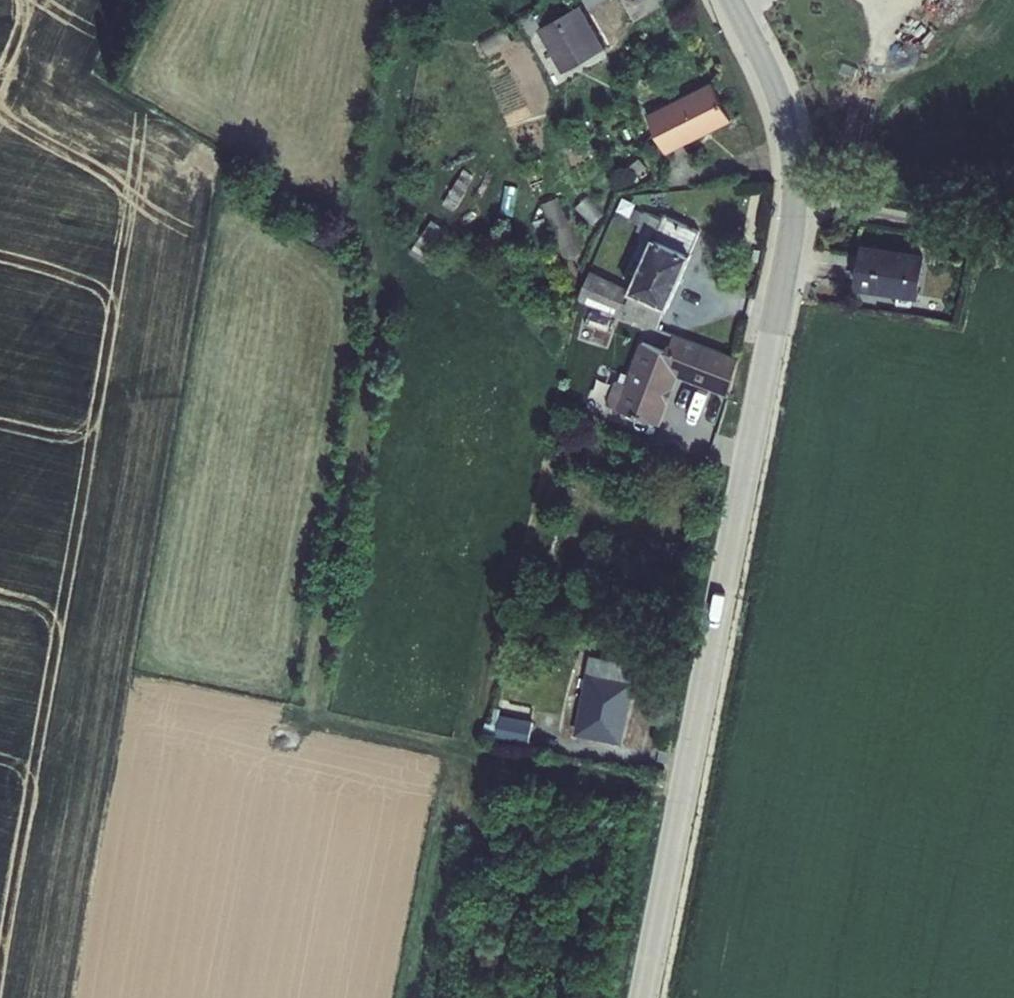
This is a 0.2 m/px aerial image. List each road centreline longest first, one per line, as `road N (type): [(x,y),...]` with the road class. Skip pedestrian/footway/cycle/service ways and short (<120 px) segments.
road 1 (tertiary): [(652,997),(791,308),(801,199)]
road 2 (unclassified): [(801,199),(1013,236)]
road 3 (tertiary): [(801,199),(783,83),(744,0)]

